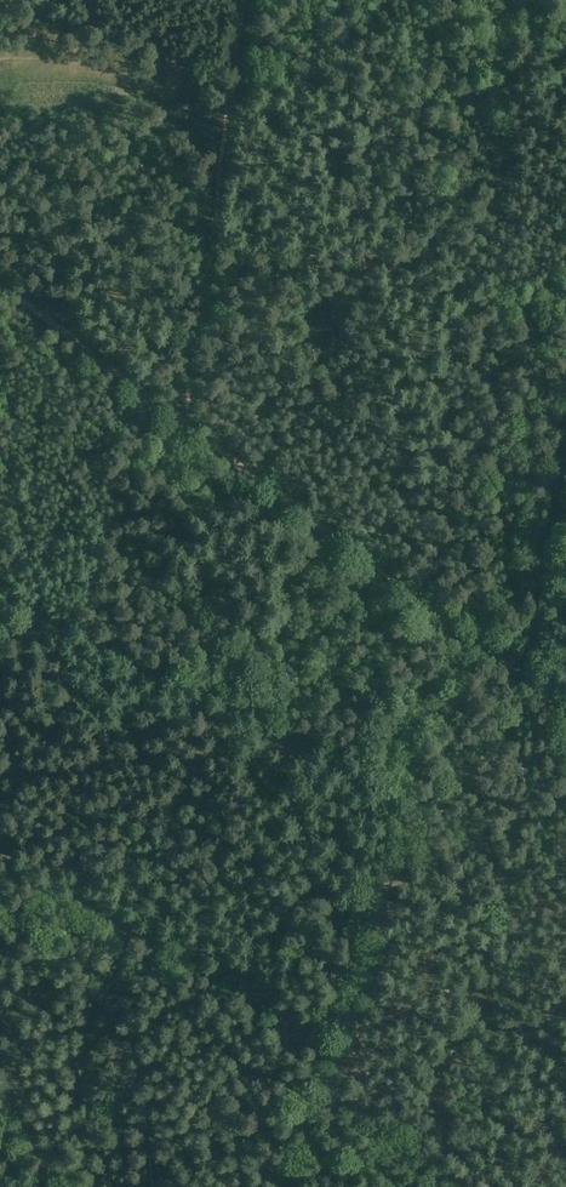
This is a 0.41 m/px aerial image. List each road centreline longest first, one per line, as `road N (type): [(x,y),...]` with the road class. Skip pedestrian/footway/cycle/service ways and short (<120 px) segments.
road 1 (track): [(464,629),(314,1117),(409,1186)]
road 2 (track): [(0,283),(464,629)]
road 3 (track): [(243,0),(183,423)]
road 4 (track): [(565,432),(524,674)]

